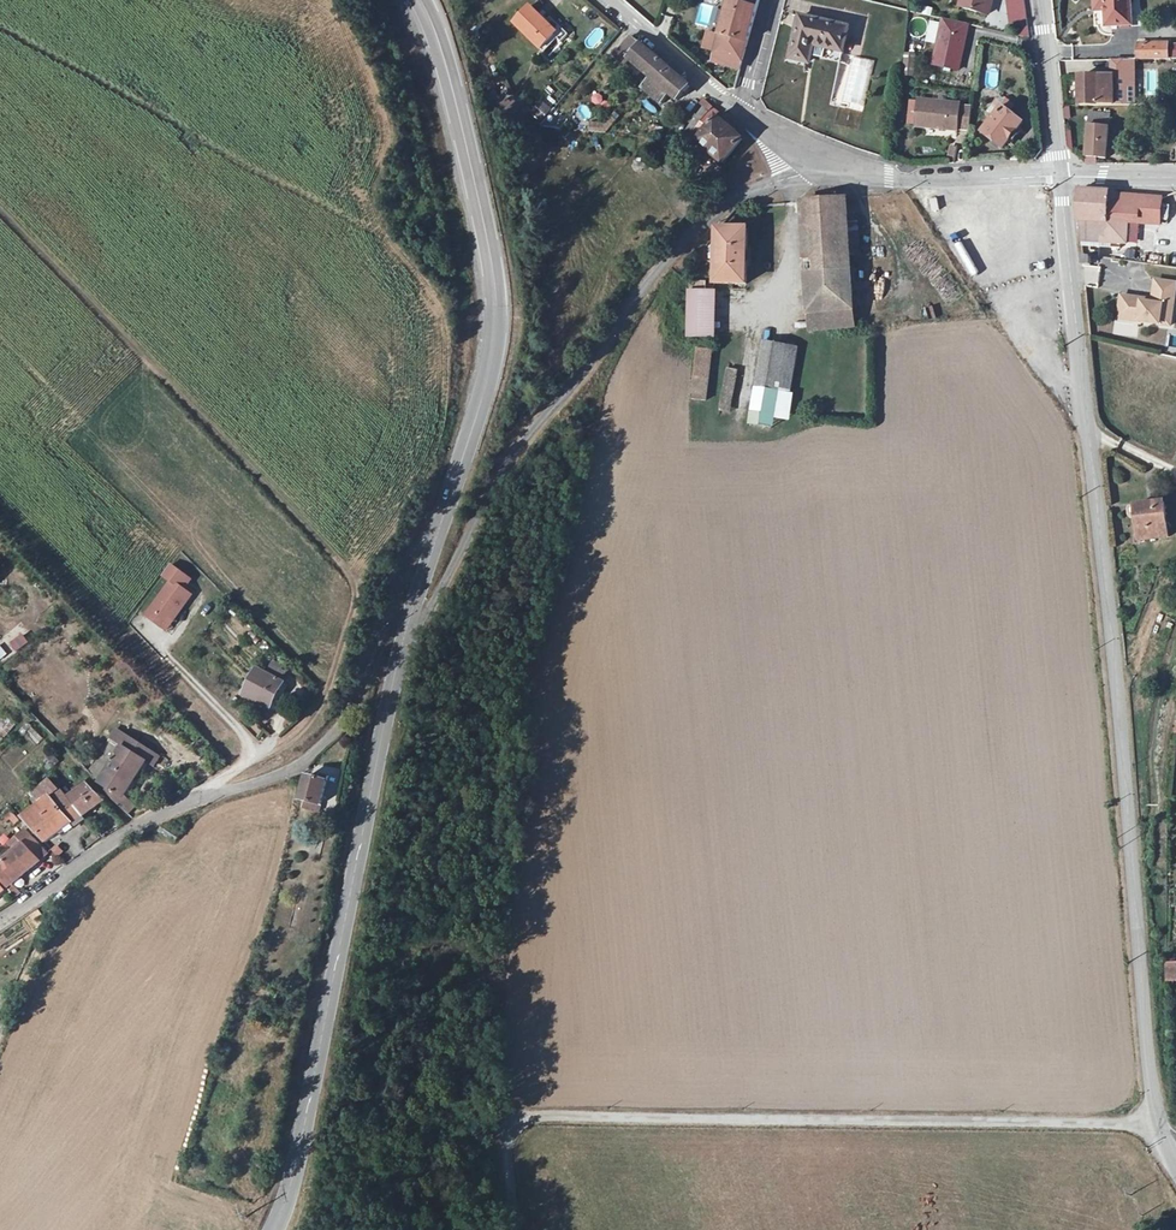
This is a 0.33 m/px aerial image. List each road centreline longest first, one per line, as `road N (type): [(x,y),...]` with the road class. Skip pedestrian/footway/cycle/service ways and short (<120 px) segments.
road 1 (secondary): [(1157,1124),(1062,175)]
road 2 (unclassified): [(519,1229),(507,1134),(541,1116),(1157,1124)]
road 3 (residential): [(403,640),(421,627),(493,487),(659,276),(723,208),(825,163)]
road 4 (primary): [(403,640),(292,1206),(281,1229)]
road 5 (primary): [(420,0),(445,53),(500,296),(484,400),(437,533)]
road 6 (residential): [(328,739),(294,769),(198,798),(138,828),(0,923)]
road 7 (residential): [(1062,175),(907,181),(825,163)]
road 8 (residential): [(328,739),(348,718),(407,559),(437,533)]
road 9 (secondary): [(1062,175),(1040,0)]
road 10 (residential): [(740,113),(606,0)]

